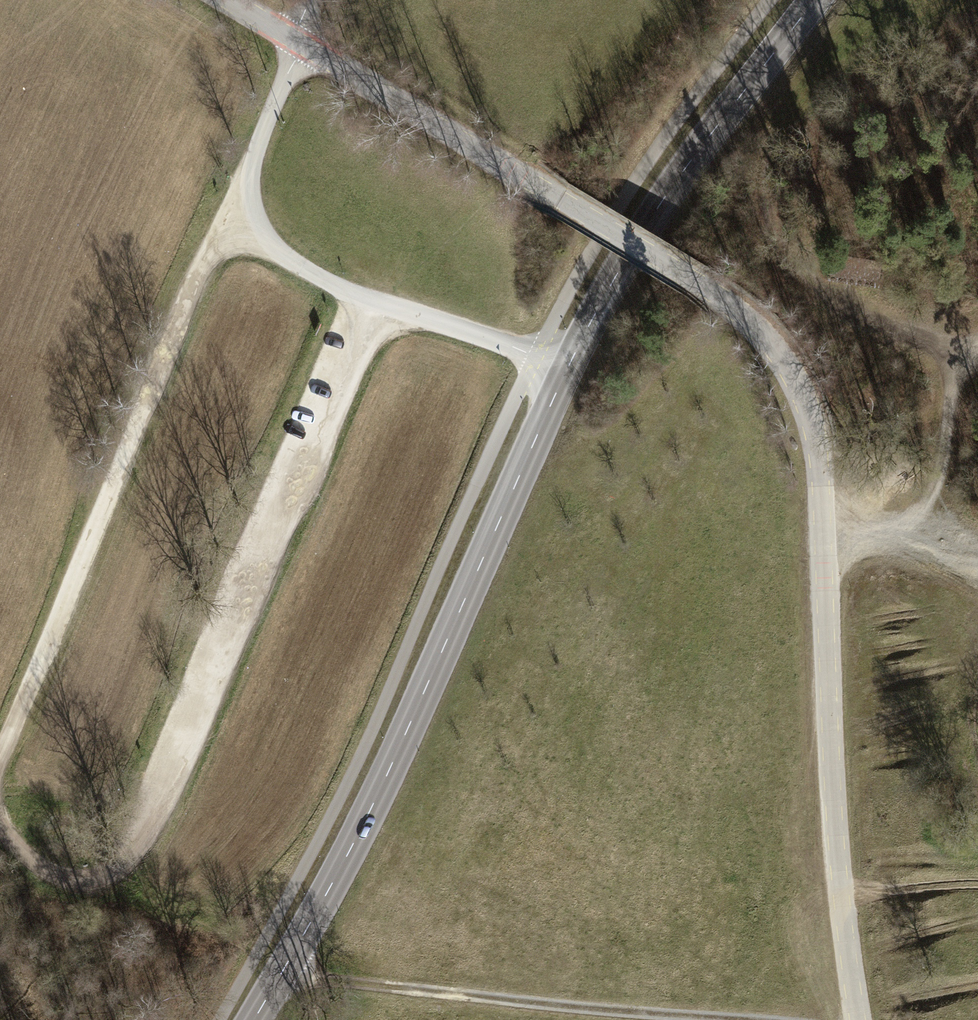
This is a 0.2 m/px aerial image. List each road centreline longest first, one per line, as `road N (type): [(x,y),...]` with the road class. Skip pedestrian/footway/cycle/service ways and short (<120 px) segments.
road 1 (unclassified): [(858,1019),(825,735),(818,445),(774,339),(695,281),(300,42)]
road 2 (tertiary): [(814,0),(640,233),(567,368),(368,815),(253,1019)]
road 3 (track): [(0,758),(224,223)]
road 4 (track): [(773,152),(760,186),(778,255),(805,284),(880,310),(937,342),(950,361),(944,444),(929,490),(895,520),(822,521)]
road 5 (track): [(772,1019),(281,973)]

